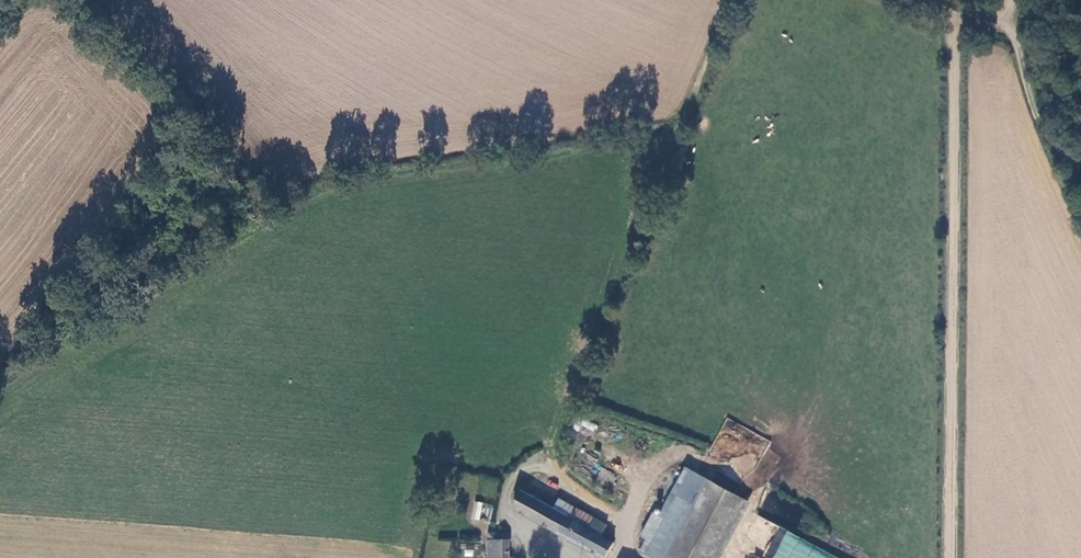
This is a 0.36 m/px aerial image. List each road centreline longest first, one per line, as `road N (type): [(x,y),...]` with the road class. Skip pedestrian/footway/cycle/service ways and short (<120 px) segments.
road 1 (track): [(957,13),(946,557)]
road 2 (track): [(1080,165),(1056,151),(1003,20),(957,13)]

